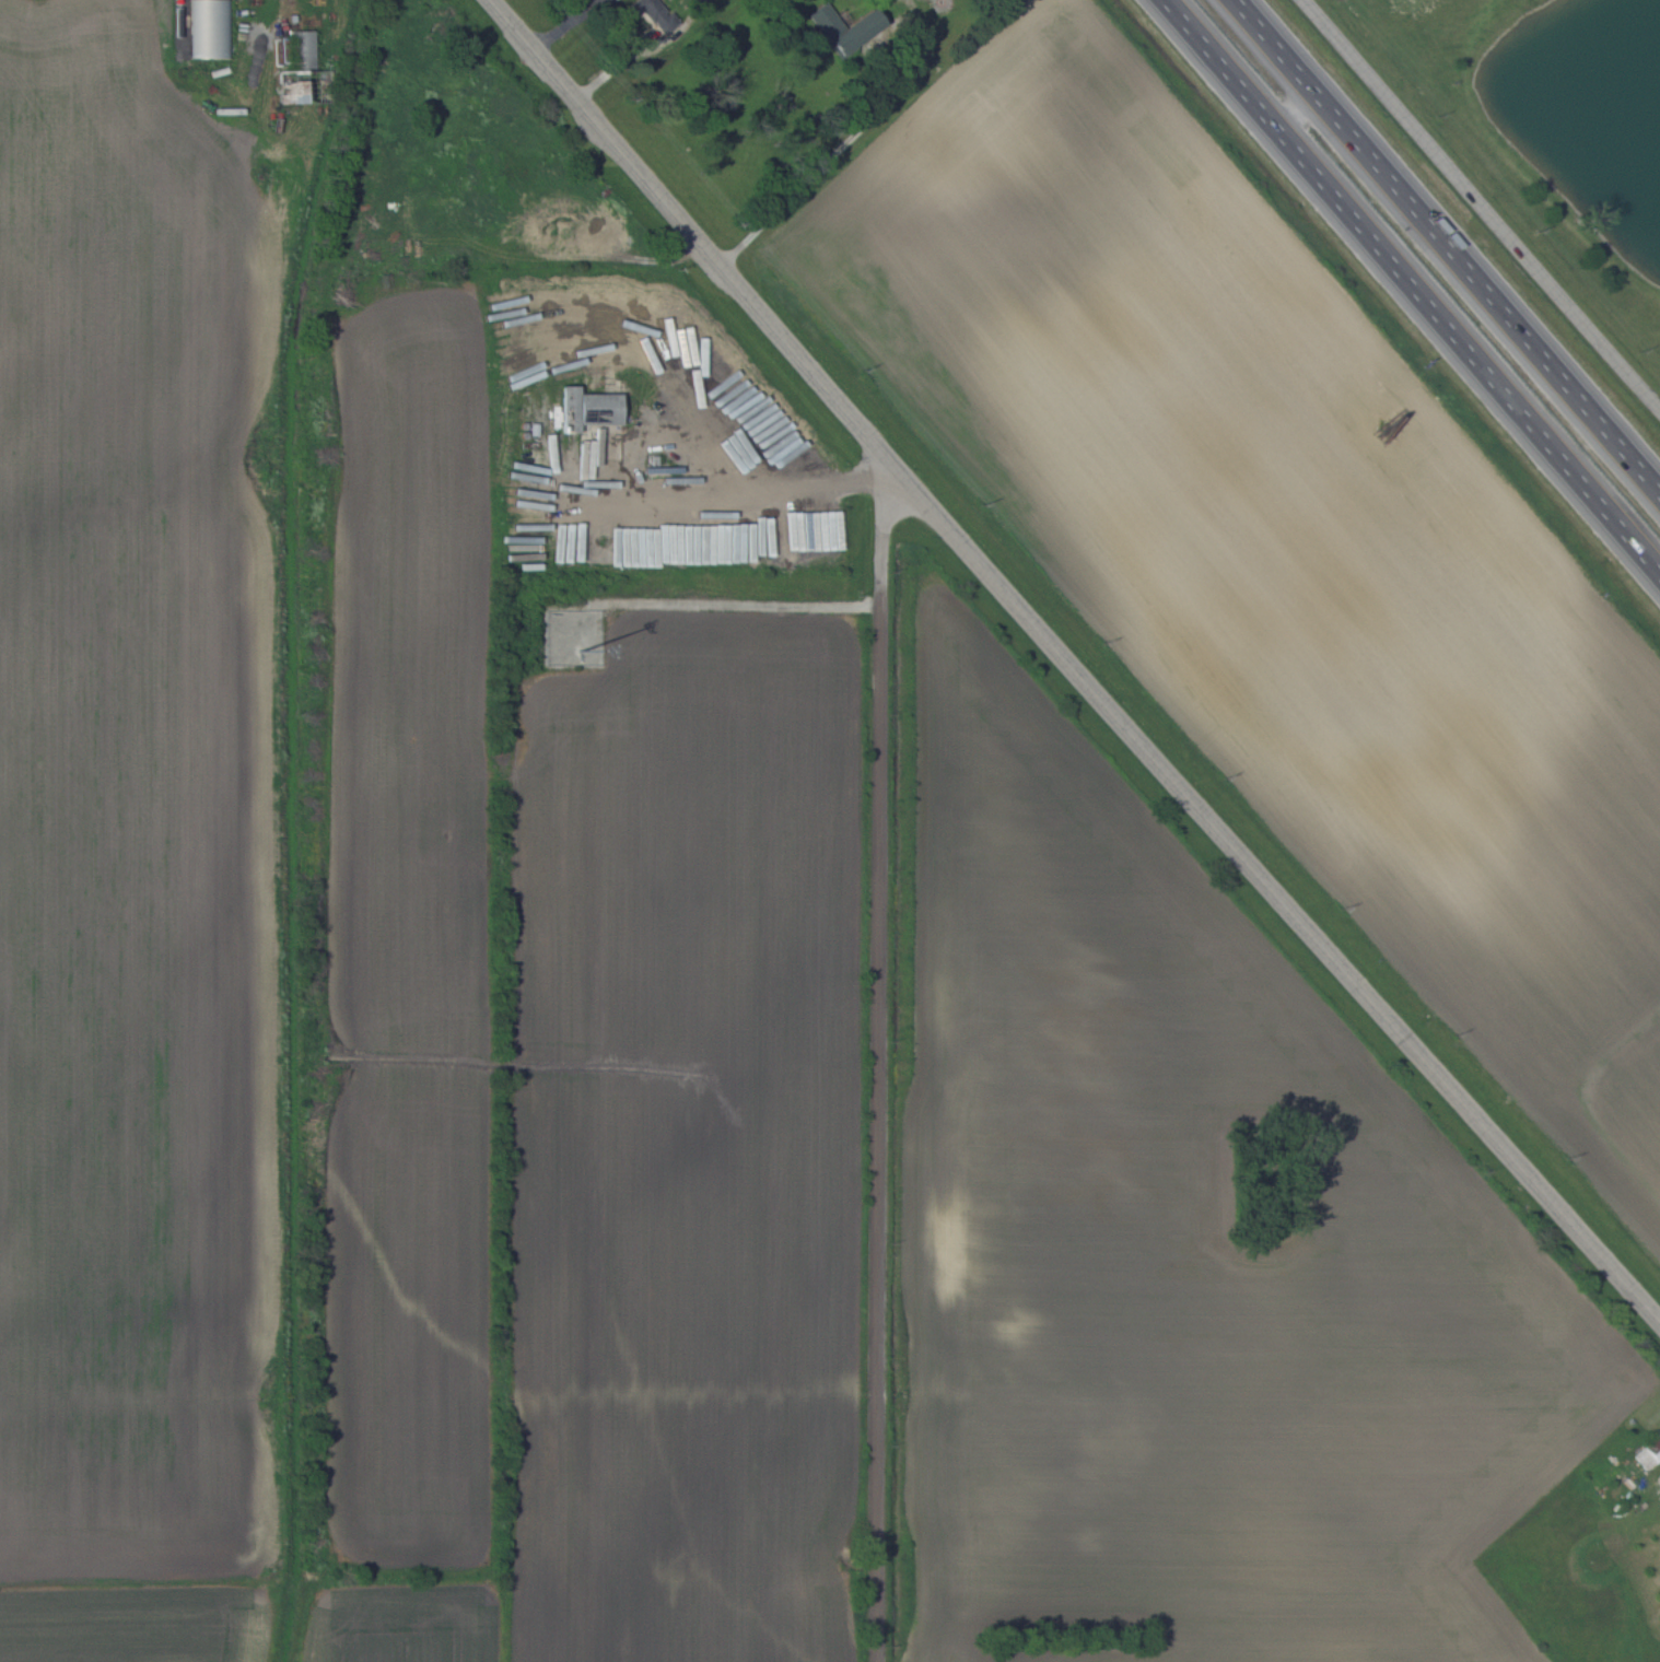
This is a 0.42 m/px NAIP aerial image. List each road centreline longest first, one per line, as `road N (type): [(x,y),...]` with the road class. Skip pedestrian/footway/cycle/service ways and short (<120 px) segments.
road 1 (tertiary): [(1659,1323),(714,265),(489,0)]
road 2 (residential): [(878,1661),(877,604)]
road 3 (motorway): [(1165,0),(1659,574)]
road 4 (motorway): [(1659,493),(1234,0)]
road 5 (residential): [(1659,408),(1304,0)]
road 6 (residential): [(877,604),(886,458)]

